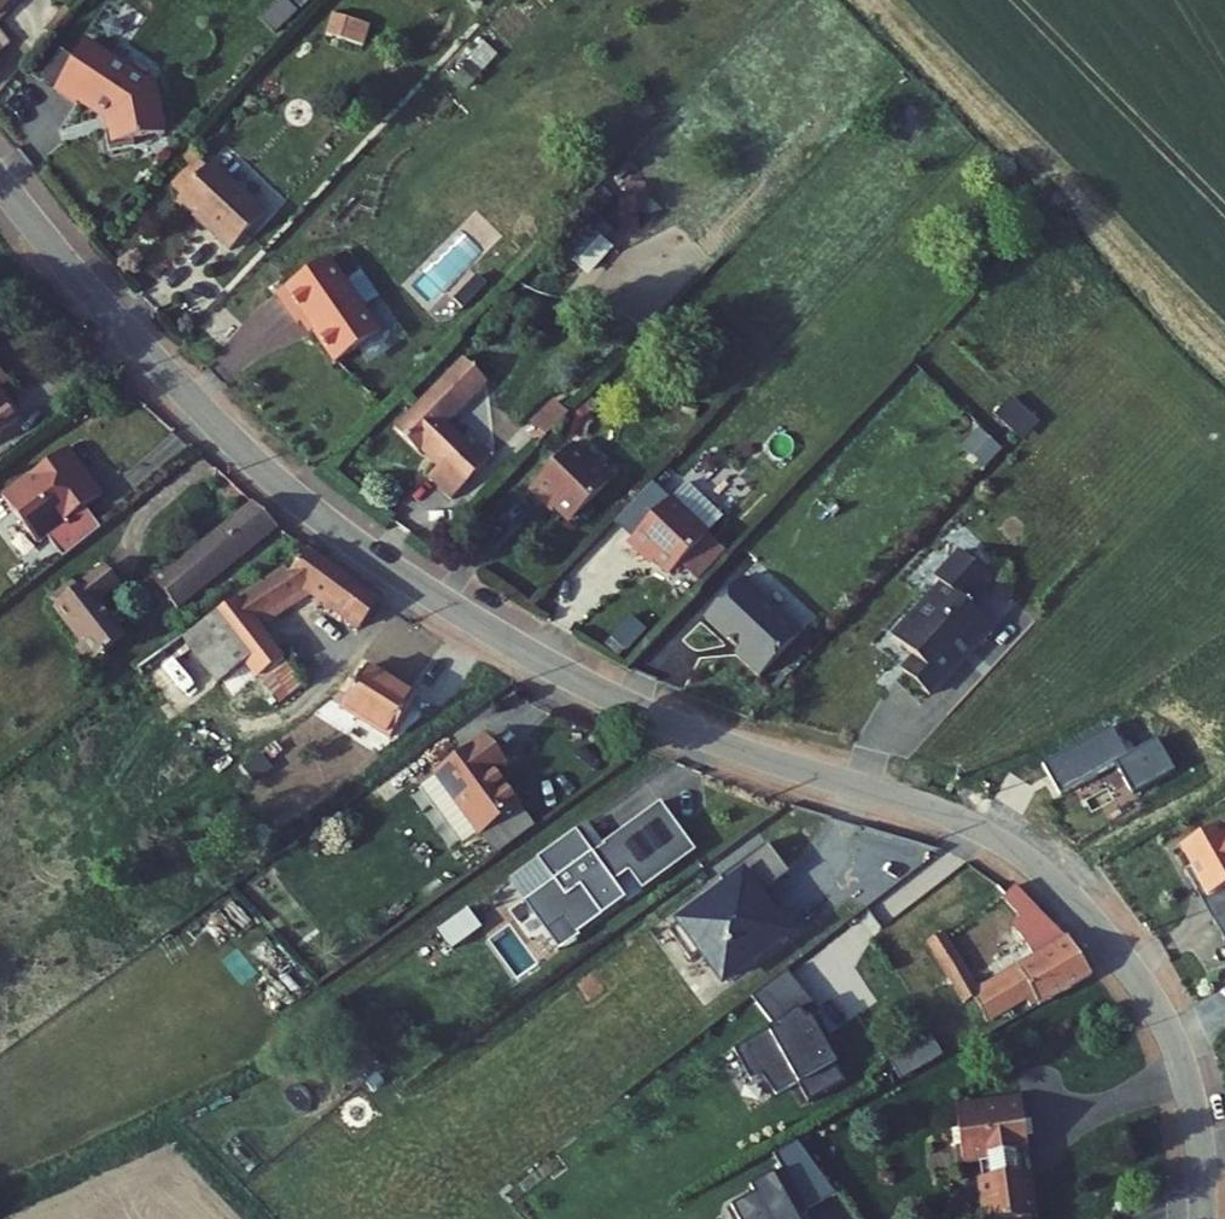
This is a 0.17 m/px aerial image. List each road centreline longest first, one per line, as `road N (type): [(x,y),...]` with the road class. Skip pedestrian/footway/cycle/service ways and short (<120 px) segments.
road 1 (tertiary): [(0,180),(96,296),(243,449),(384,561),(618,698),(720,740),(954,813),(1047,872),(1137,974),(1172,1036),(1198,1119),(1203,1218)]

